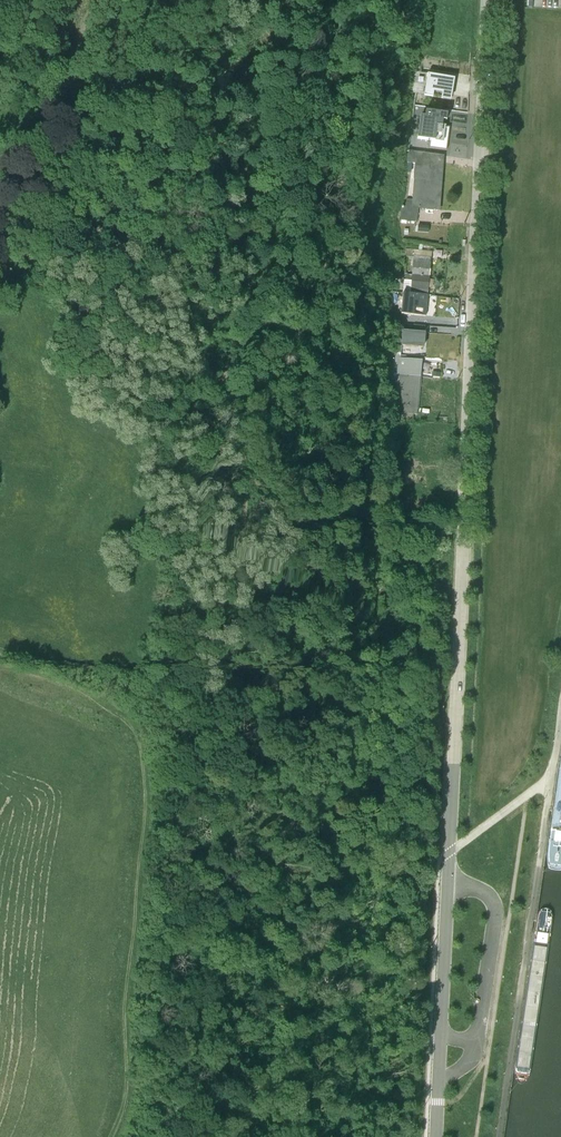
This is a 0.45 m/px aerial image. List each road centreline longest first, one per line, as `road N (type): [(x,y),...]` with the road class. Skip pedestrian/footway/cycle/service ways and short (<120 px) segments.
road 1 (tertiary): [(489,0),(435,1136)]
road 2 (track): [(376,0),(309,316),(260,415),(246,414),(233,378),(220,385),(241,508),(233,567),(206,631),(160,707)]
road 3 (track): [(100,0),(83,26),(0,267)]
road 4 (track): [(0,655),(138,711),(160,707)]

